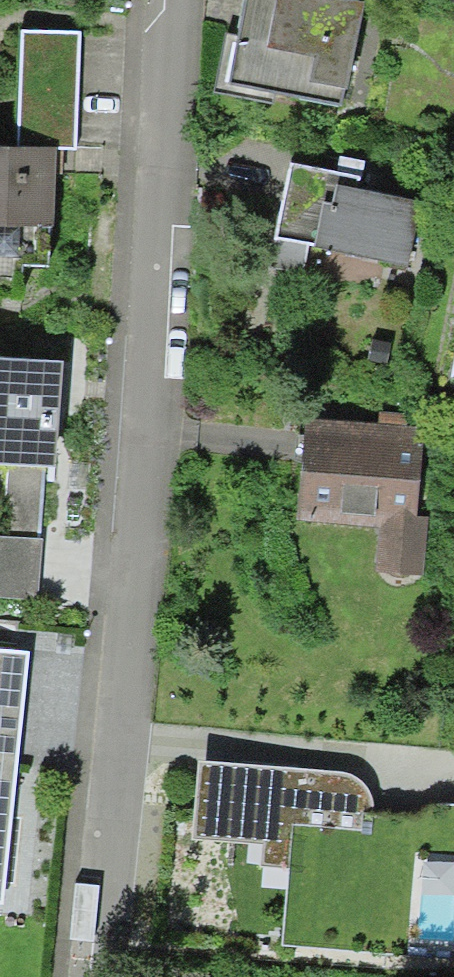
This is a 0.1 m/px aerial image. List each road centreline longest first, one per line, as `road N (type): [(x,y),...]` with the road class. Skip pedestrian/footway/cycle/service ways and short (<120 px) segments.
road 1 (residential): [(156,0),(144,274),(83,976)]

